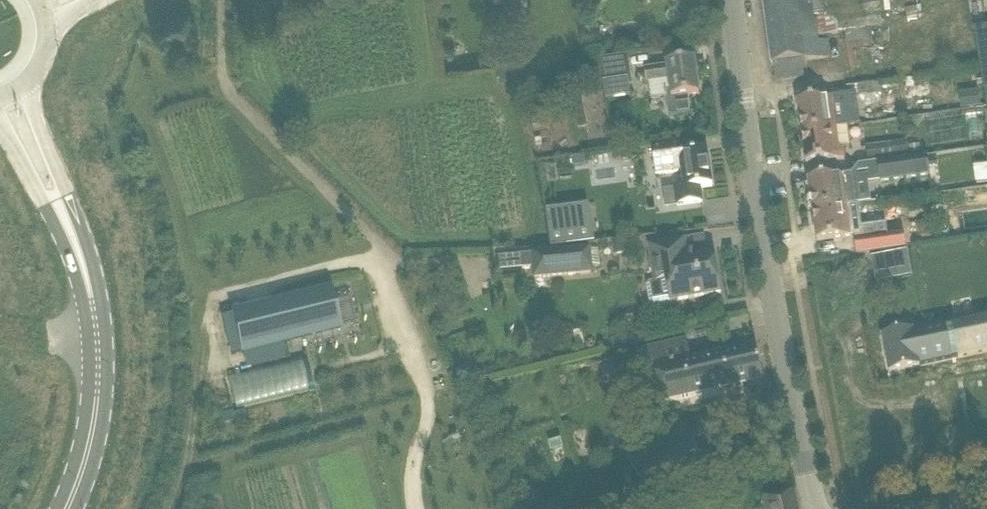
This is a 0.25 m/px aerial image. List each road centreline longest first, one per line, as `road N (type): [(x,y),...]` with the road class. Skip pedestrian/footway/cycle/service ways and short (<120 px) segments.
road 1 (residential): [(817,508),(736,0)]
road 2 (primary): [(73,240),(94,313),(97,391),(65,508)]
road 3 (primary): [(73,240),(30,76)]
road 4 (primary): [(0,120),(73,240)]

